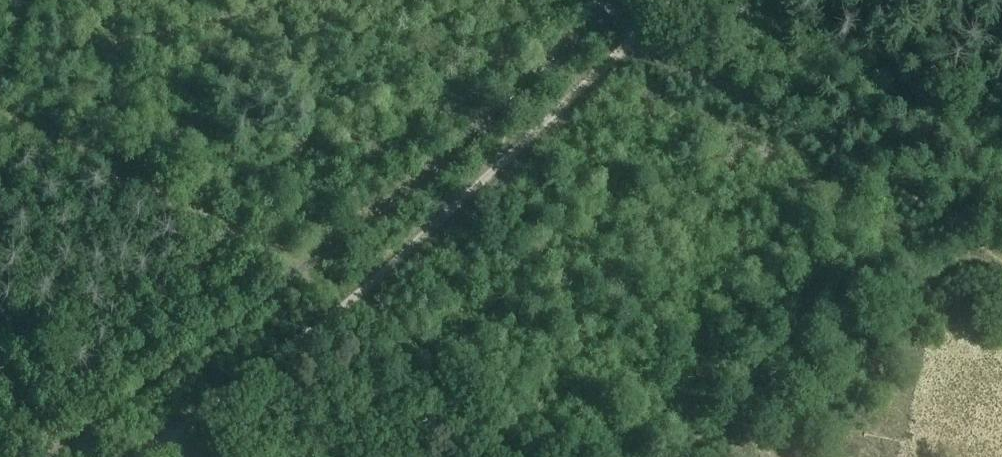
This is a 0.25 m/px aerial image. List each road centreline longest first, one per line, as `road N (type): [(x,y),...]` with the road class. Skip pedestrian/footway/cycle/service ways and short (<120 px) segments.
road 1 (track): [(147,456),(345,305),(673,0)]
road 2 (track): [(964,224),(671,66),(593,0)]
road 3 (track): [(345,305),(300,264),(0,105)]
road 4 (track): [(300,0),(0,72)]

